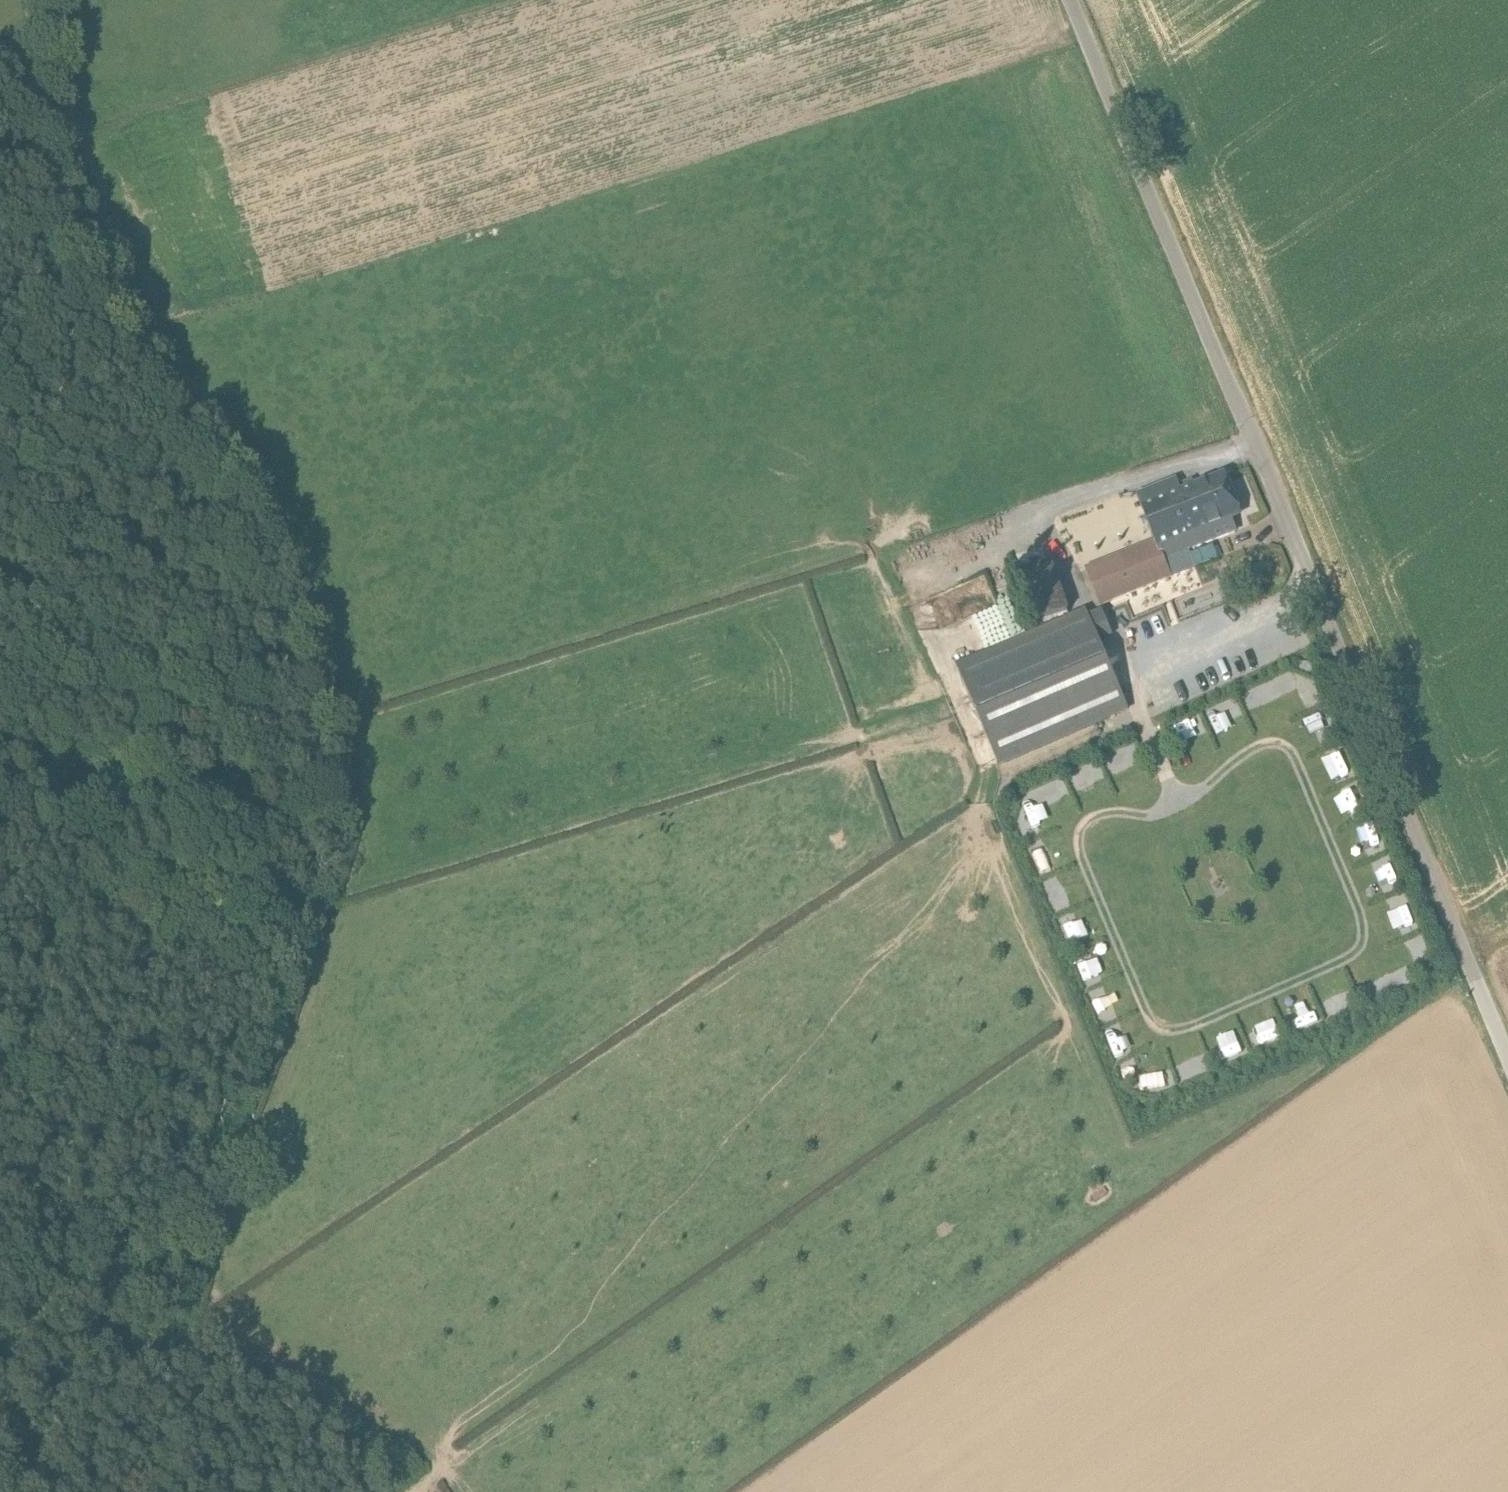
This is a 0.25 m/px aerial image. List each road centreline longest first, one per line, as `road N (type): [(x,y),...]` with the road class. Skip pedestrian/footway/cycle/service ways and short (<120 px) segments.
road 1 (unclassified): [(1507,1057),(1070,0)]

